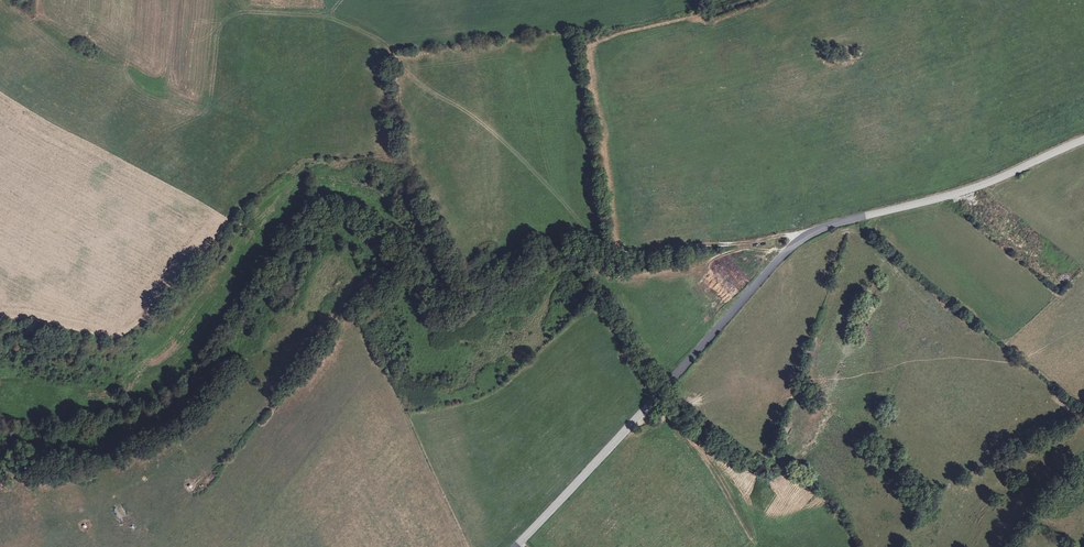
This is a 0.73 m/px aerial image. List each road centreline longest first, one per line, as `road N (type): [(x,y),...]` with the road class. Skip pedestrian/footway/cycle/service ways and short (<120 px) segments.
road 1 (tertiary): [(1083,137),(954,194),(800,238),(512,546)]

